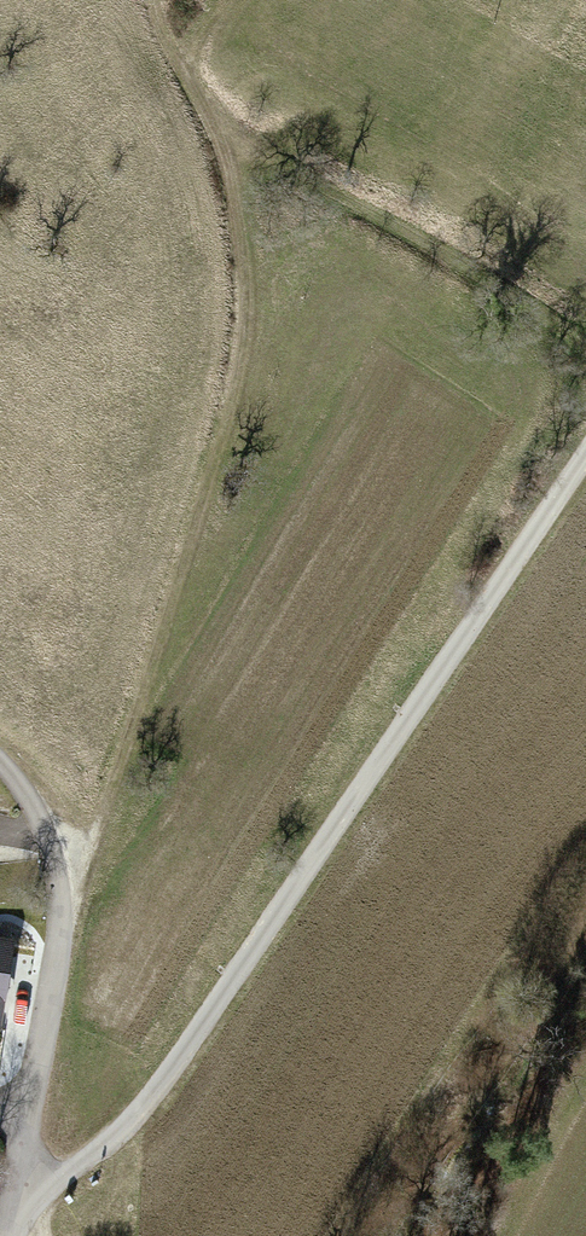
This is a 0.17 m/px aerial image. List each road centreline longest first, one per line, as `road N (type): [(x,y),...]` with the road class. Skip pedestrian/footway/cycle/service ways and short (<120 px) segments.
road 1 (residential): [(585,451),(141,1113),(75,1167),(15,1197)]
road 2 (track): [(152,0),(157,22),(197,84),(237,202),(247,300),(216,459),(90,844),(57,869)]
road 3 (track): [(585,347),(479,274),(314,183),(246,136),(197,84)]
road 4 (residential): [(31,1113),(60,924),(57,869),(33,802),(0,766)]

